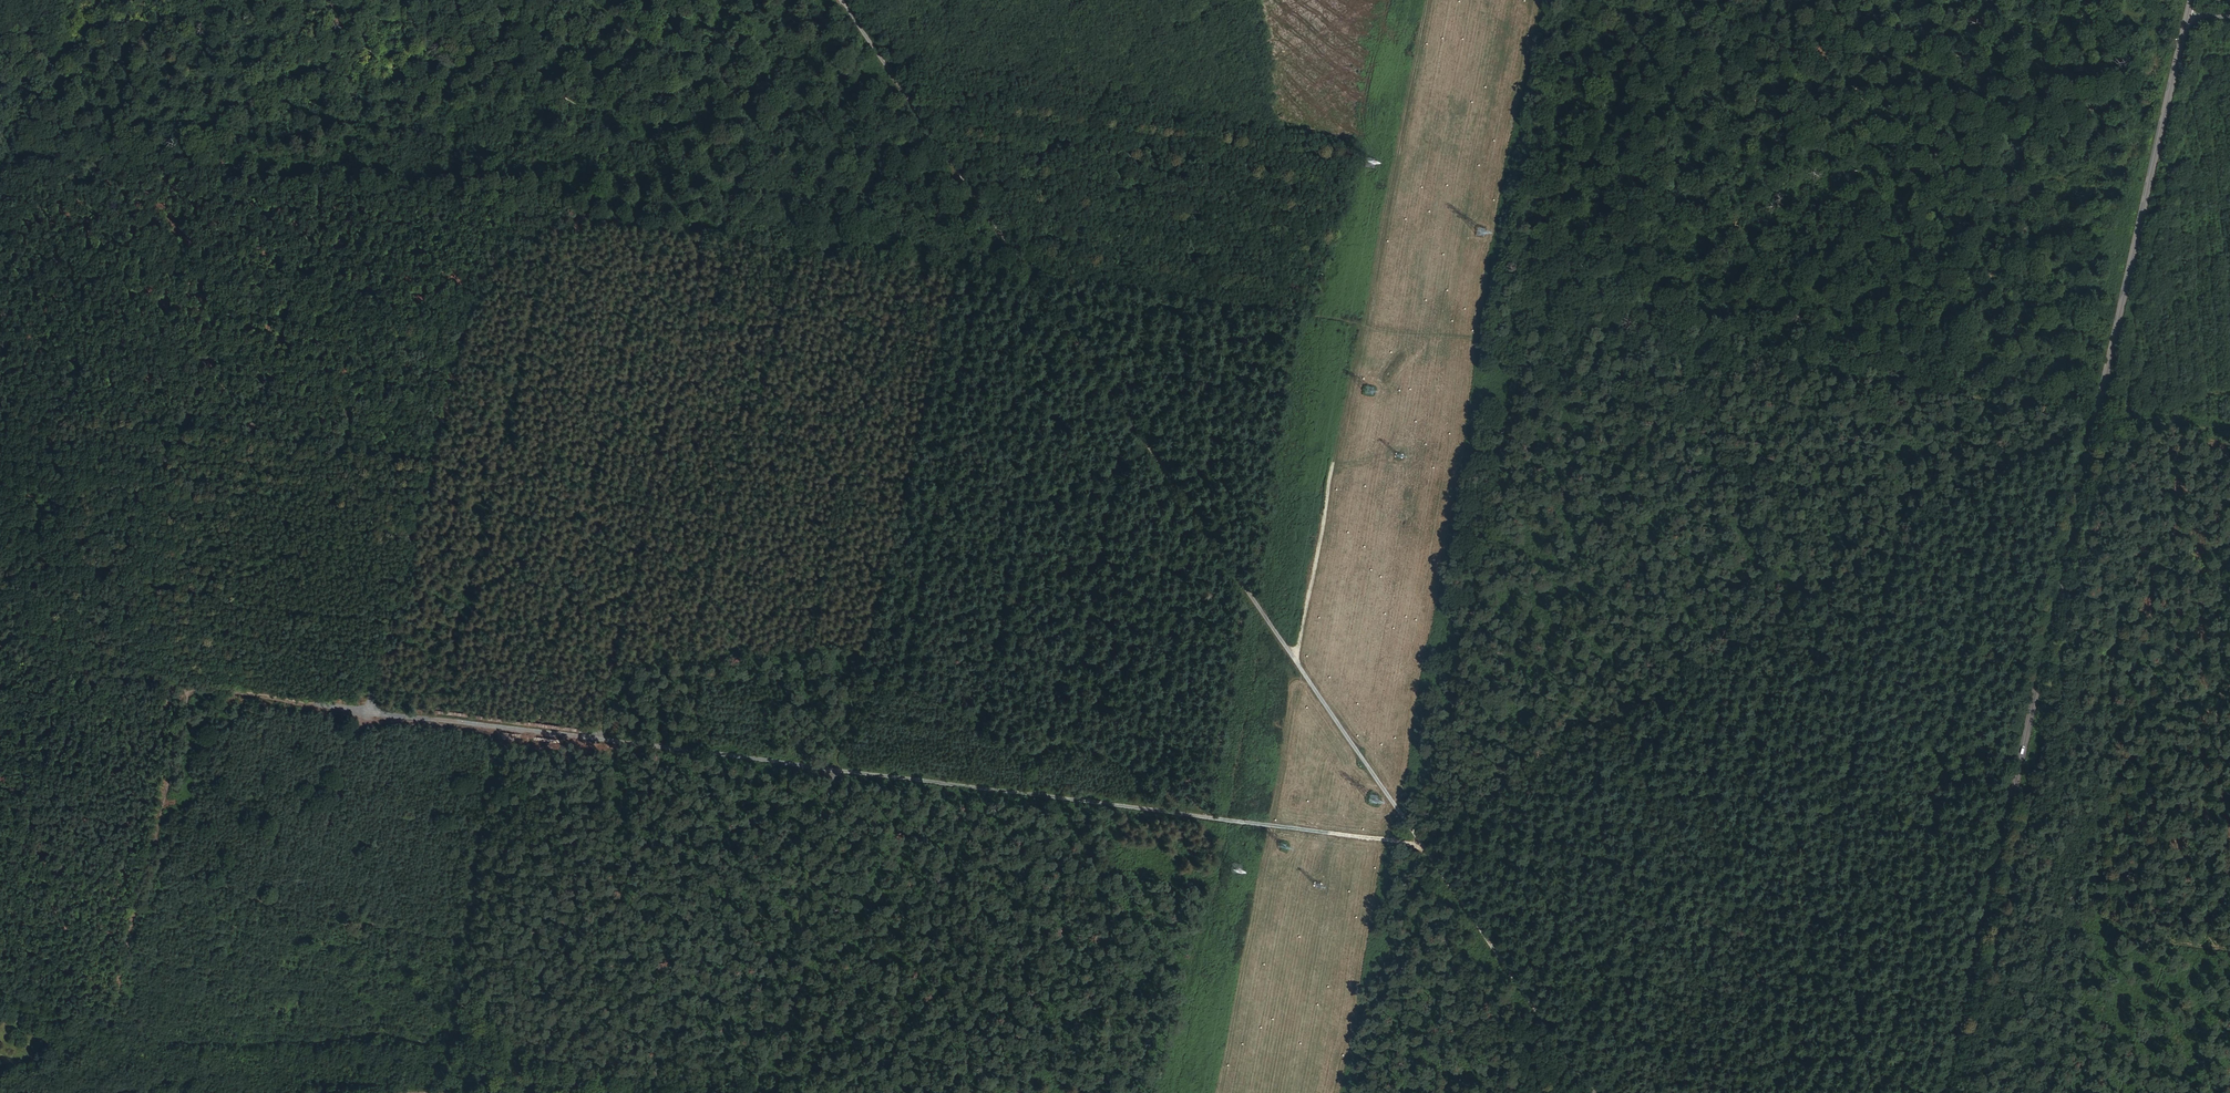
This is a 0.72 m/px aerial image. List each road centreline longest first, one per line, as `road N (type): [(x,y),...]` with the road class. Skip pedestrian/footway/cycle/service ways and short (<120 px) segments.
road 1 (track): [(1420,841),(192,692)]
road 2 (secondary): [(1947,1092),(2188,17)]
road 3 (track): [(1034,278),(1420,841)]
road 4 (track): [(840,0),(1034,278)]
road 5 (track): [(1420,841),(1593,1092)]

